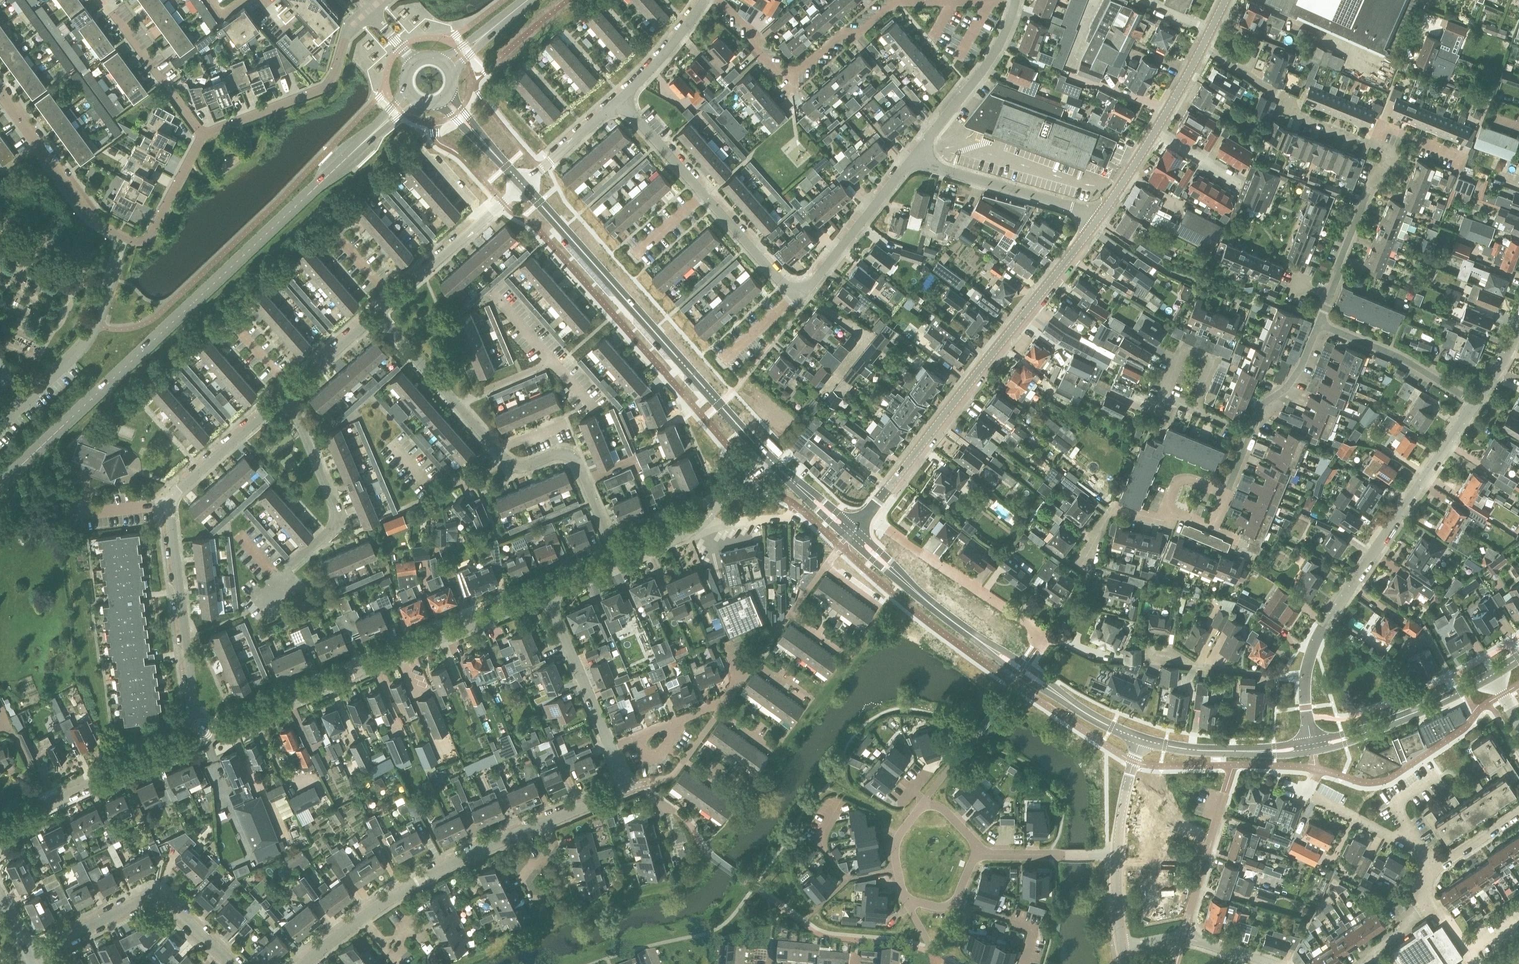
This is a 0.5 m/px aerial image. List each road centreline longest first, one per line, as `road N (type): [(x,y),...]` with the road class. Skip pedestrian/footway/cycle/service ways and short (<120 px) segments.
road 1 (secondary): [(0,488),(372,134)]
road 2 (residential): [(203,737),(171,505),(289,395)]
road 3 (residential): [(203,737),(546,595)]
road 4 (residential): [(869,514),(1096,224)]
road 5 (tertiary): [(767,457),(523,184)]
road 6 (tertiary): [(1140,739),(1023,671),(852,534)]
road 7 (residential): [(1015,4),(897,3),(791,73),(773,68),(747,27),(717,0)]
road 8 (residential): [(1306,679),(1318,636),(1475,405)]
road 9 (residential): [(264,599),(337,522),(289,395)]
road 10 (residential): [(31,956),(157,898),(236,963)]
road 11 (residential): [(0,829),(203,737)]
road 12 (residential): [(204,135),(328,87),(349,30),(369,11)]
road 13 (residential): [(869,514),(1046,636)]
road 14 (residential): [(0,428),(98,327),(120,259)]
road 15 (residential): [(365,919),(422,880),(547,820)]
road 16 (residential): [(128,239),(93,222),(0,93)]
road 17 (residential): [(1096,224),(1078,209),(950,173),(917,154)]
road 18 (tertiary): [(1492,675),(1419,712),(1312,746)]
road 19 (residential): [(506,460),(376,317)]
road 20 (residential): [(917,154),(797,294)]
road 21 (residential): [(620,561),(575,459),(561,454),(524,466),(506,460)]
road 22 (residential): [(620,561),(698,526),(767,457)]
road 23 (residential): [(917,154),(987,67),(1015,4)]
road 24 (residential): [(1434,869),(1425,852),(1285,784)]
road 25 (residential): [(1475,405),(1423,370),(1320,326)]
road 26 (residential): [(1330,299),(1390,157),(1374,146)]
road 27 (tertiary): [(1312,746),(1199,750),(1140,739)]
road 28 (residential): [(612,750),(546,595)]
road 29 (residential): [(204,135),(108,0)]
road 30 (residential): [(1306,679),(1156,659)]
road 31 (residential): [(1374,146),(1294,116),(1246,75)]
road 32 (residential): [(376,317),(485,220)]
road 33 (residential): [(1183,937),(1226,798)]
road 34 (residential): [(898,868),(843,875),(818,842),(840,802)]
road 35 (residential): [(978,853),(1117,856)]
road 36 (residential): [(128,239),(150,238),(204,135)]
road 37 (residential): [(797,294),(704,195)]
road 38 (residential): [(1320,326),(1298,374),(1263,407),(1251,436)]
road 39 (residential): [(621,102),(704,0)]
road 40 (residential): [(523,184),(621,102)]
road 41 (residential): [(552,842),(563,891),(549,901),(530,899),(521,882),(533,864)]
road 42 (residential): [(704,195),(621,102)]
road 43 (residential): [(430,948),(410,920),(395,956),(365,919)]

